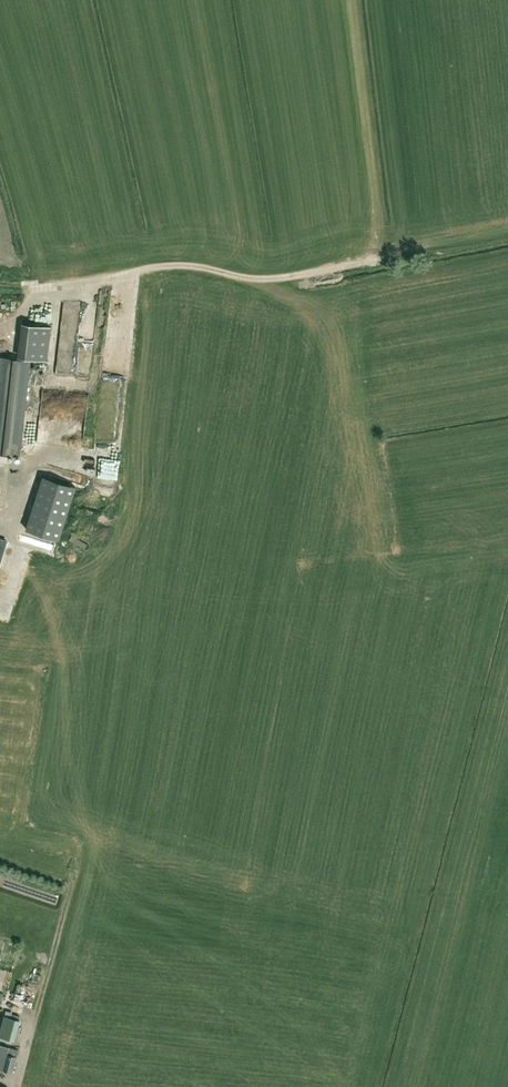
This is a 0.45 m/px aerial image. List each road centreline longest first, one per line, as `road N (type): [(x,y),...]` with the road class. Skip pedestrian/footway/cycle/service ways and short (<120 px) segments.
road 1 (track): [(16,1086),(73,870)]

